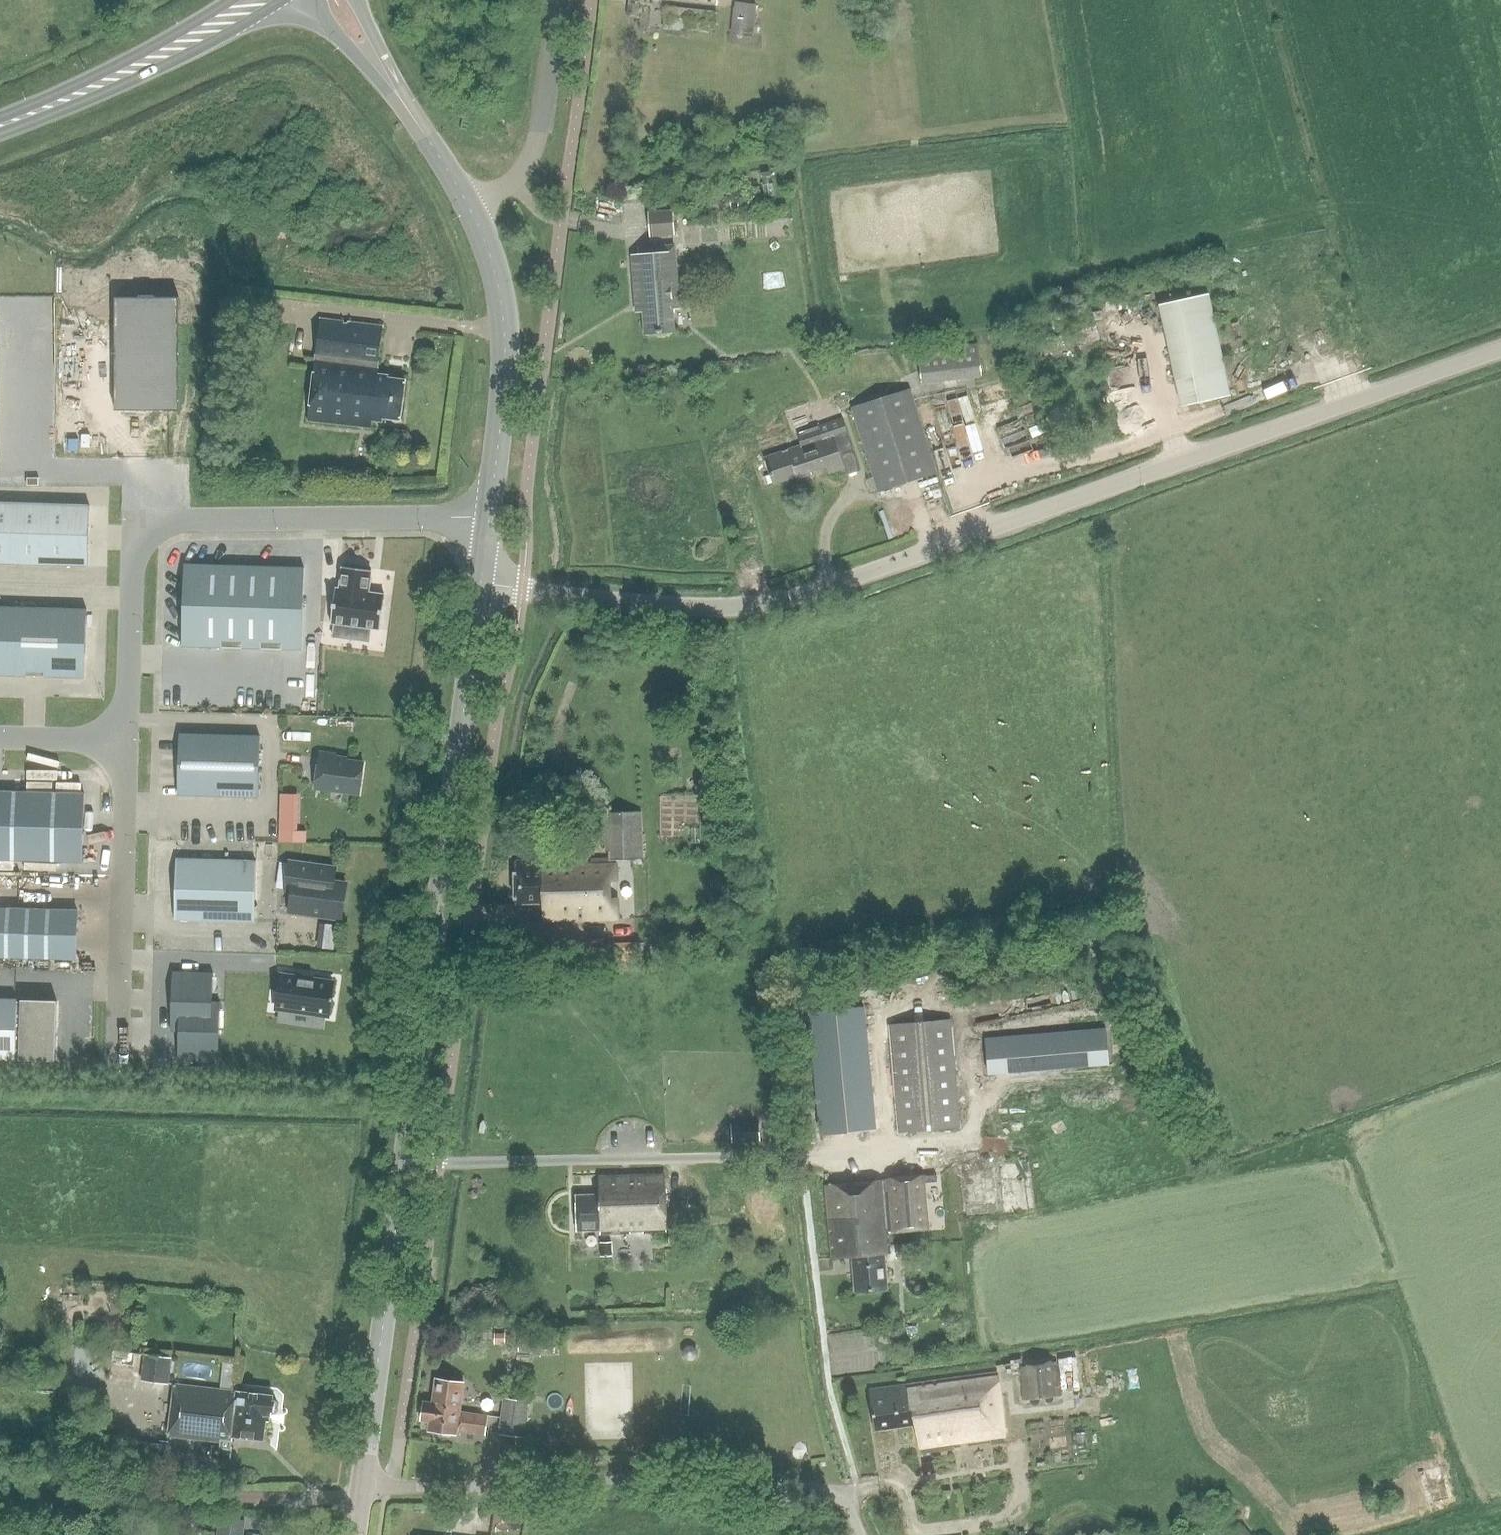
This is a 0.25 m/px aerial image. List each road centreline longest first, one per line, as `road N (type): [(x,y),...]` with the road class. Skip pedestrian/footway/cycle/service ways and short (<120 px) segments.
road 1 (unclassified): [(523,586),(687,607),(814,593),(1500,352)]
road 2 (tertiary): [(363,1492),(479,578)]
road 3 (unclassified): [(487,518),(160,524),(140,538),(125,739)]
road 4 (residential): [(363,1492),(650,1479),(811,1485),(845,1504),(861,1534)]
road 5 (unclassified): [(125,739),(117,1060)]
road 6 (tertiary): [(487,518),(504,342),(496,275),(471,210)]
road 7 (primary): [(0,125),(117,77),(254,0)]
road 8 (tertiary): [(471,210),(336,0)]
road 9 (residential): [(471,210),(516,181),(539,122),(562,0)]
road 10 (unclassified): [(125,739),(0,736)]

